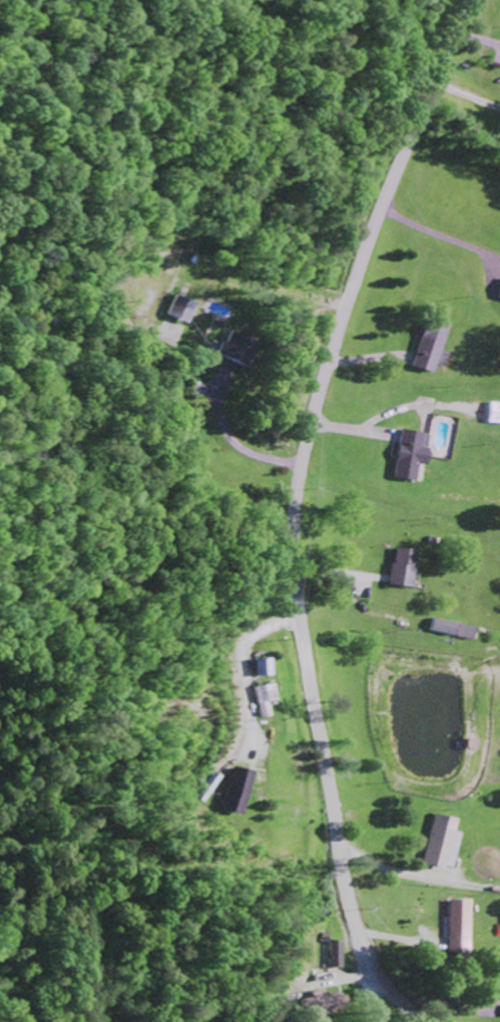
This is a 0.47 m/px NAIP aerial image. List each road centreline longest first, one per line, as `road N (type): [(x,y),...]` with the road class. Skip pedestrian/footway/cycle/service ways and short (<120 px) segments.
road 1 (tertiary): [(424,1021),(382,969),(352,897),(306,642),(295,510),(360,274),(468,0)]

